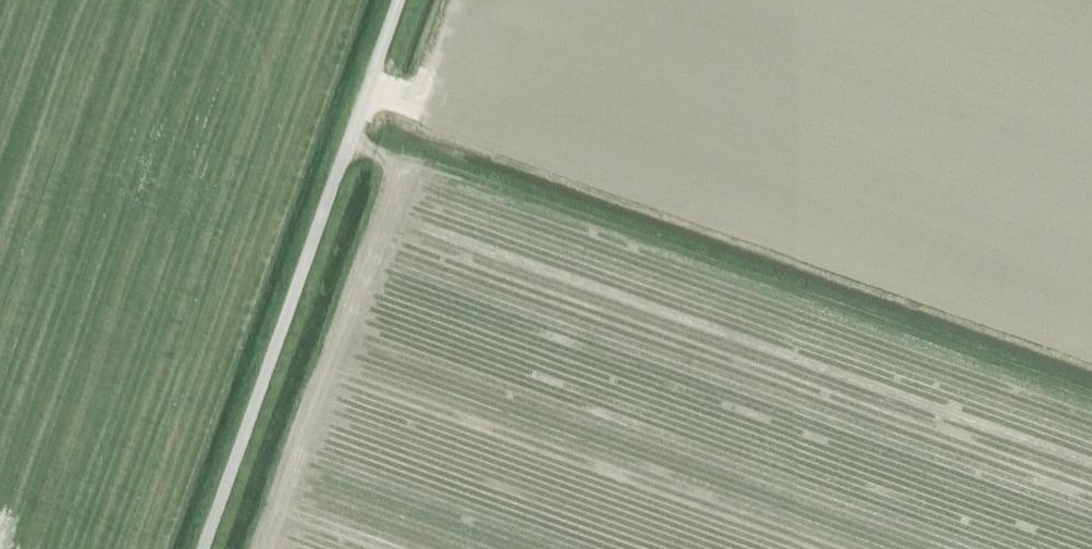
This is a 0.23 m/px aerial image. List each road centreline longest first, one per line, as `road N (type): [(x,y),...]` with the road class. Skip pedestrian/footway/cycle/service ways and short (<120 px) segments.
road 1 (unclassified): [(204,548),(400,0)]

